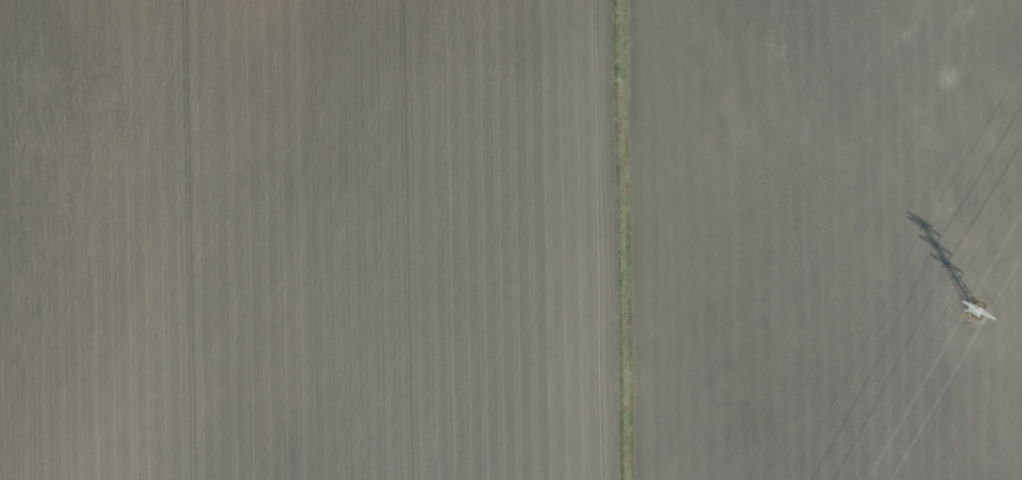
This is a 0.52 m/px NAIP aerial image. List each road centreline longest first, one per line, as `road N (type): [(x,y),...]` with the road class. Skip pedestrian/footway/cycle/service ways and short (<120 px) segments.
road 1 (track): [(631,479),(624,0)]

